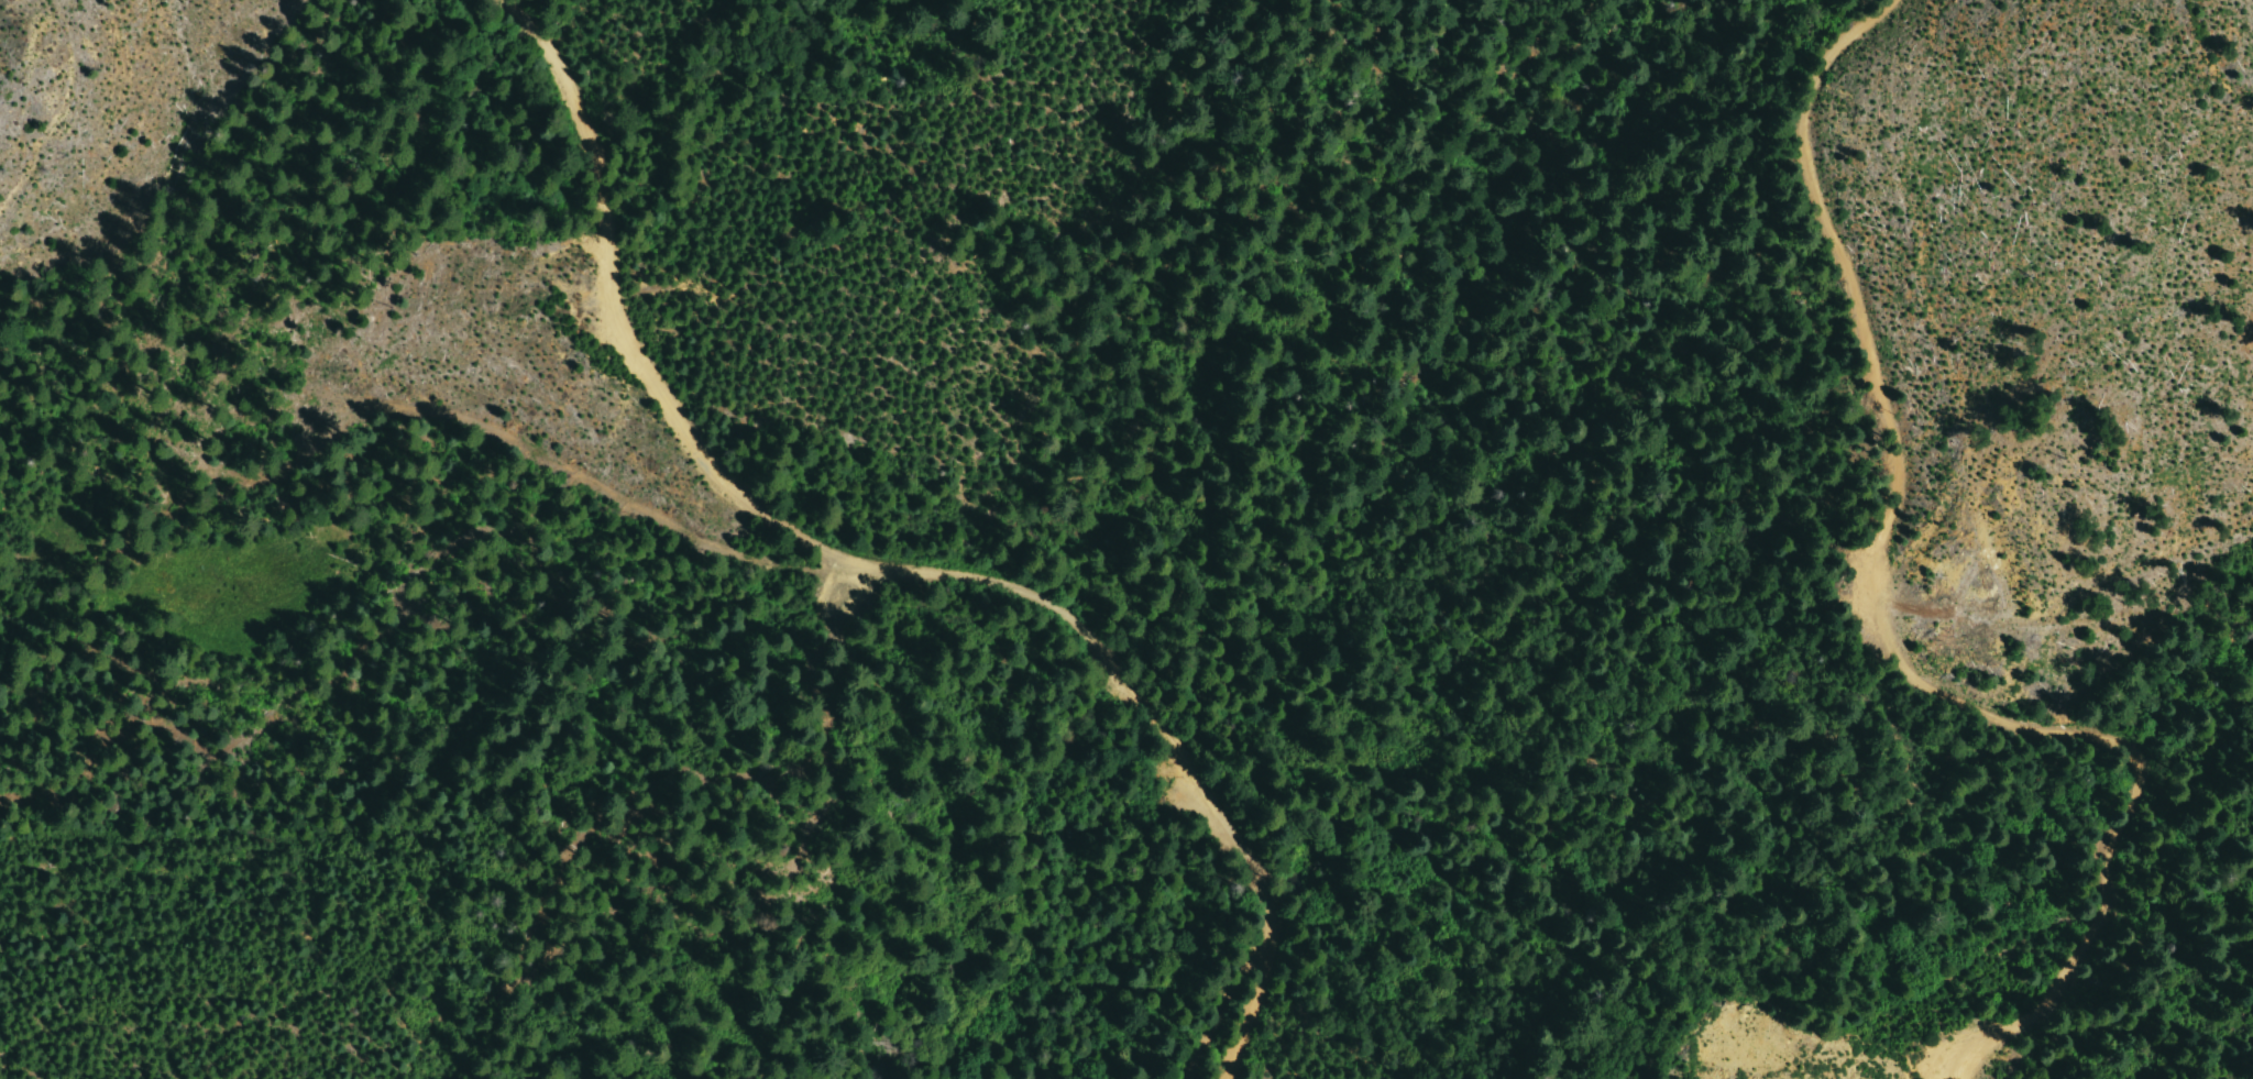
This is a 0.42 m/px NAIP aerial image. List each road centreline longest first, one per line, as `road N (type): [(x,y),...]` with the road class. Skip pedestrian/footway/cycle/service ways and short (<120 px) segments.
road 1 (track): [(1226,1078),(1271,924),(1257,874),(1163,720),(1138,685),(1051,626),(755,509),(715,471),(613,307),(612,219),(581,86),(558,42),(518,0)]
road 2 (track): [(1894,0),(1835,46),(1798,122),(1801,161),(1884,375),(1891,471),(1867,592),(1899,651),(1935,686),(2025,727),(2121,741),(2134,751),(2135,771),(2102,852),(2109,903),(2071,958),(1942,1063)]

